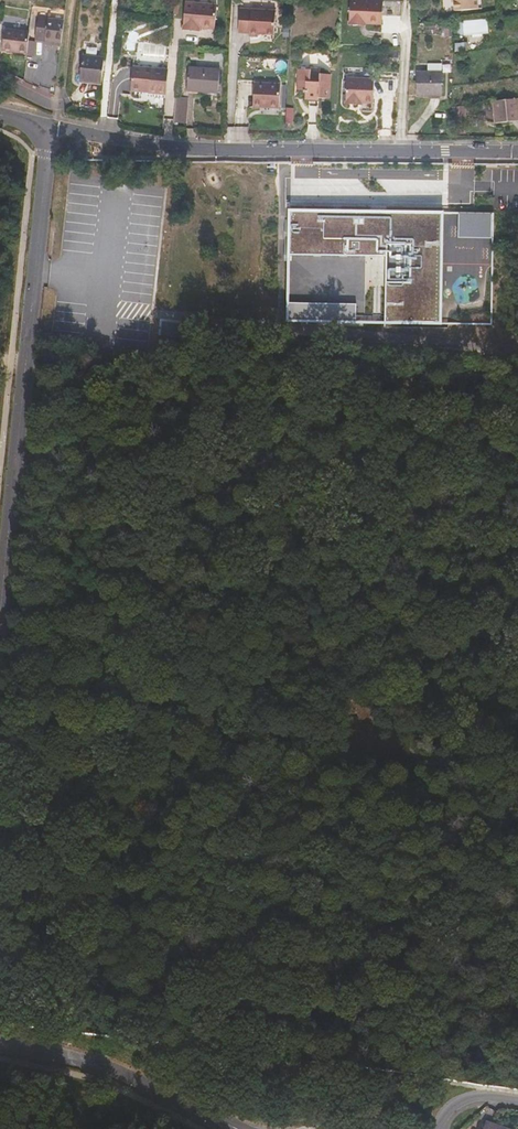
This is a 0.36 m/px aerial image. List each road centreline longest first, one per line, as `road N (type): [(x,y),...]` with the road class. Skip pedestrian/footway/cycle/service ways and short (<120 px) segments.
road 1 (unclassified): [(48,124),(0,614)]
road 2 (residential): [(517,154),(179,148),(48,124)]
road 3 (unclassified): [(0,1046),(95,1064),(238,1128)]

